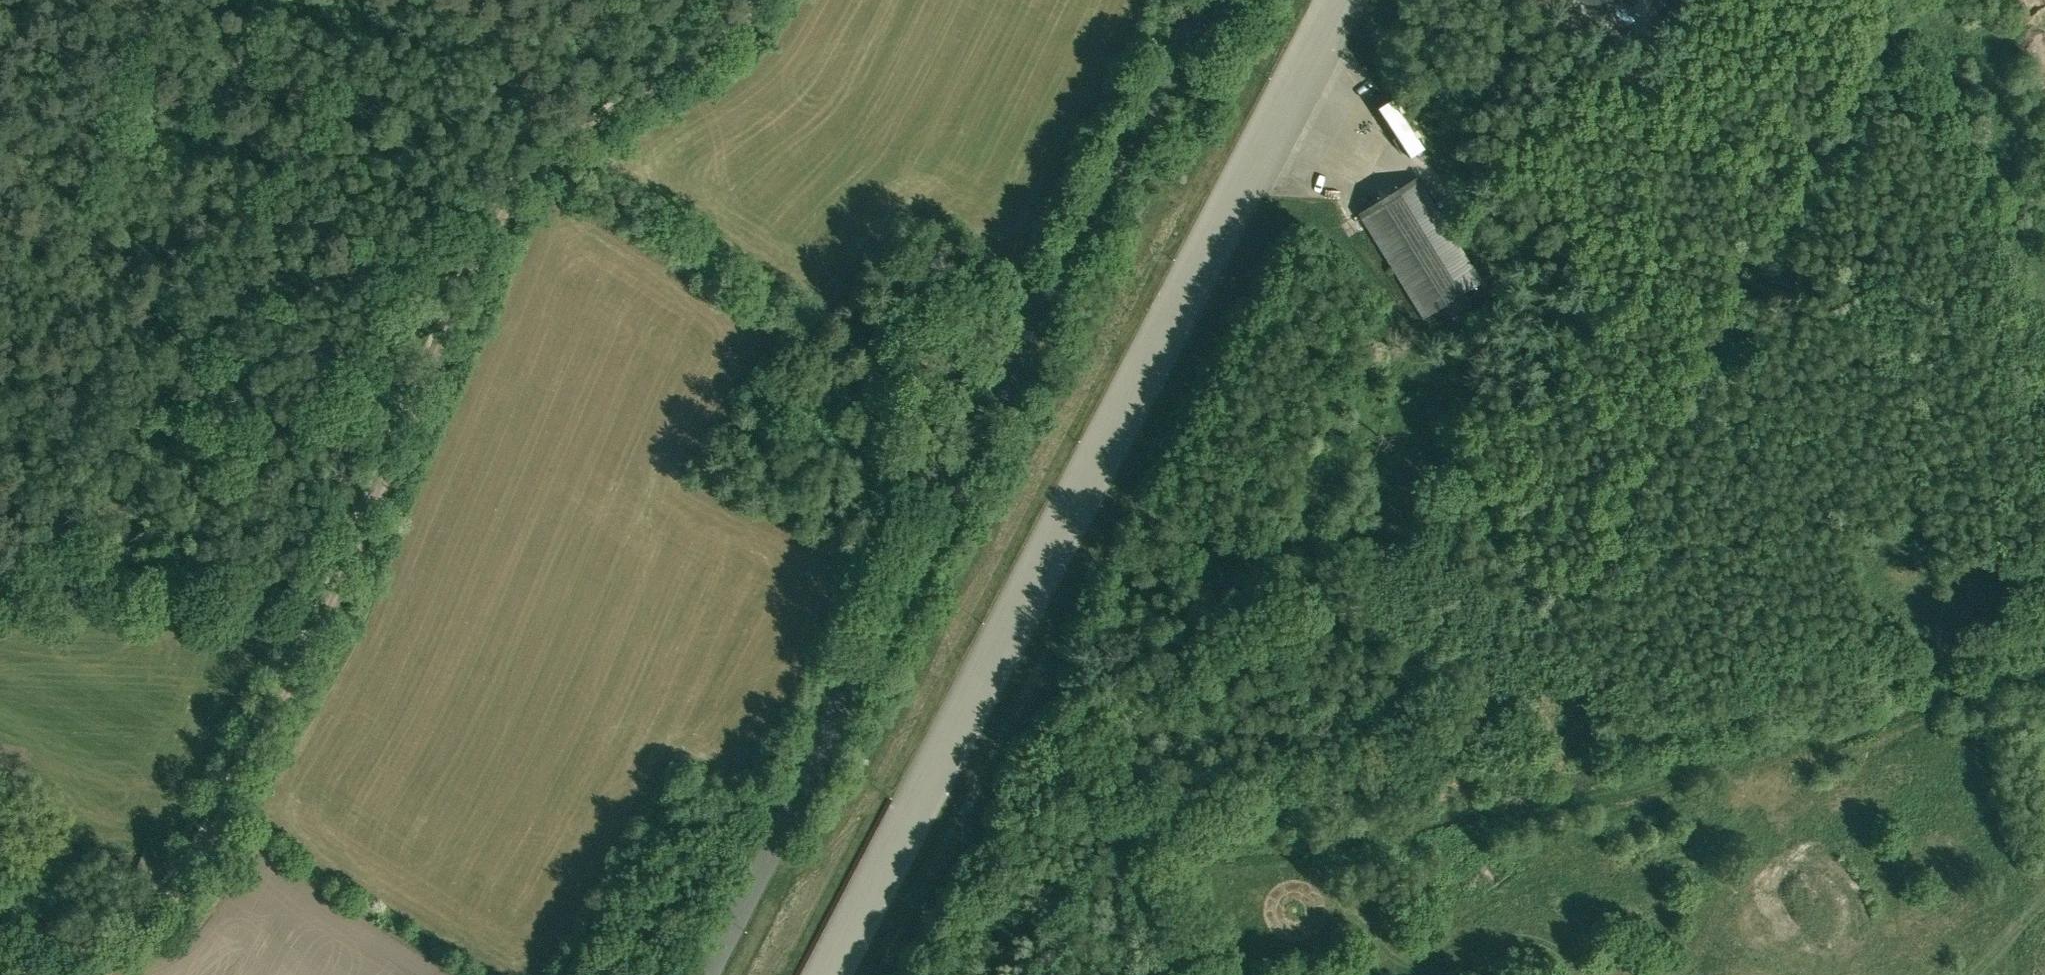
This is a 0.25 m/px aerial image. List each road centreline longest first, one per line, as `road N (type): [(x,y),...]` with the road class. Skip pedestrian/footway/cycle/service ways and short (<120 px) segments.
road 1 (track): [(0,961),(134,902),(195,862),(534,175),(557,149),(680,72),(758,0)]

